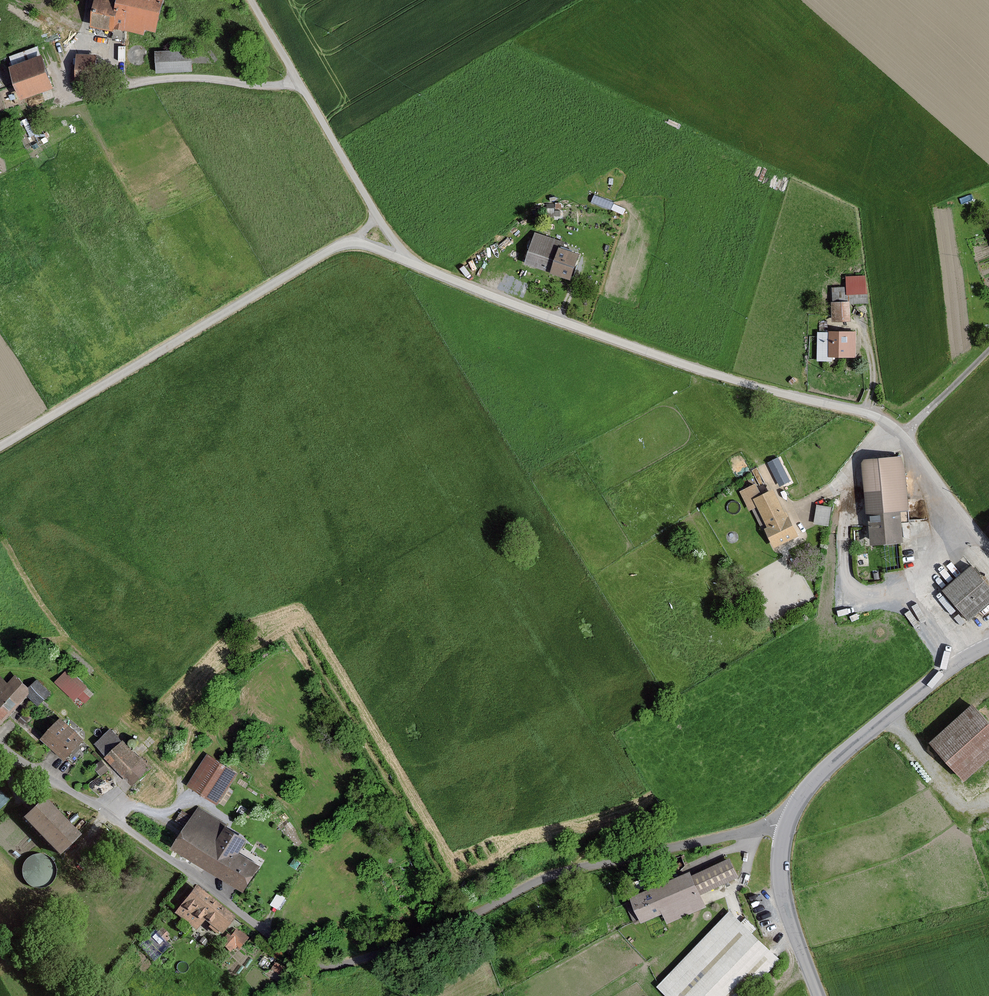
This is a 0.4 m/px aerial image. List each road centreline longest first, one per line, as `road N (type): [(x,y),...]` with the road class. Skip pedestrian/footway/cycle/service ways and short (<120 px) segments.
road 1 (unclassified): [(0,746),(104,812),(300,958),(324,965),(434,935),(556,873),(787,826)]
road 2 (unclassified): [(400,259),(660,356),(885,421),(988,546)]
road 3 (unclassified): [(0,447),(337,246),(362,244),(400,259)]
road 4 (unclassified): [(252,0),(400,259)]
road 5 (unclassified): [(787,826),(833,761),(988,646)]
road 6 (unclassified): [(819,995),(784,896),(787,826)]

